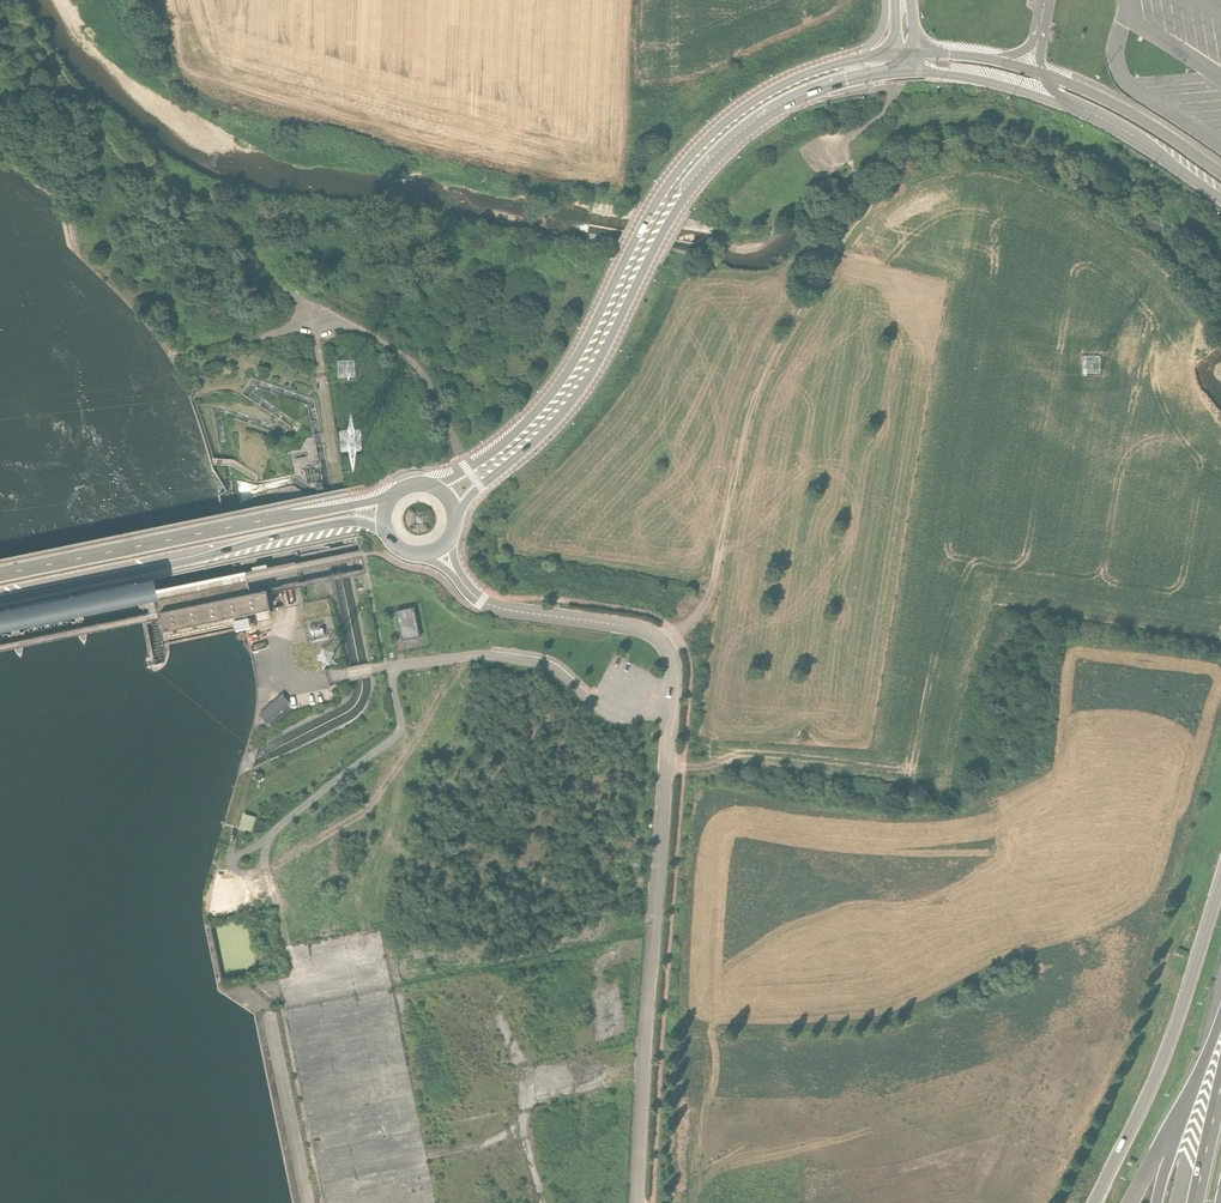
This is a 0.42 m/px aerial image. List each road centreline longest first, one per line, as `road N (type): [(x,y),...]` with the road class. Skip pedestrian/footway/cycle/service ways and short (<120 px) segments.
road 1 (unclassified): [(481,601),(640,628),(670,660),(635,1202)]
road 2 (secondary): [(896,53),(791,81),(696,149),(654,204),(558,386),(486,457),(434,485)]
road 3 (secondary): [(455,516),(573,400),(676,208),(710,164),(794,101),(906,74)]
road 4 (track): [(871,195),(868,212),(766,368),(712,584),(676,634)]
road 5 (secondary): [(390,497),(0,574)]
road 6 (secondary): [(0,599),(339,522),(386,532)]
road 7 (motorway): [(906,74),(970,78),(1055,102),(1113,129),(1220,201)]
road 8 (motorway): [(1220,169),(1076,85),(996,60),(913,51)]
road 9 (motorway): [(1220,893),(1165,1063),(1096,1202)]
road 10 (motorway): [(1220,1023),(1168,1141)]

